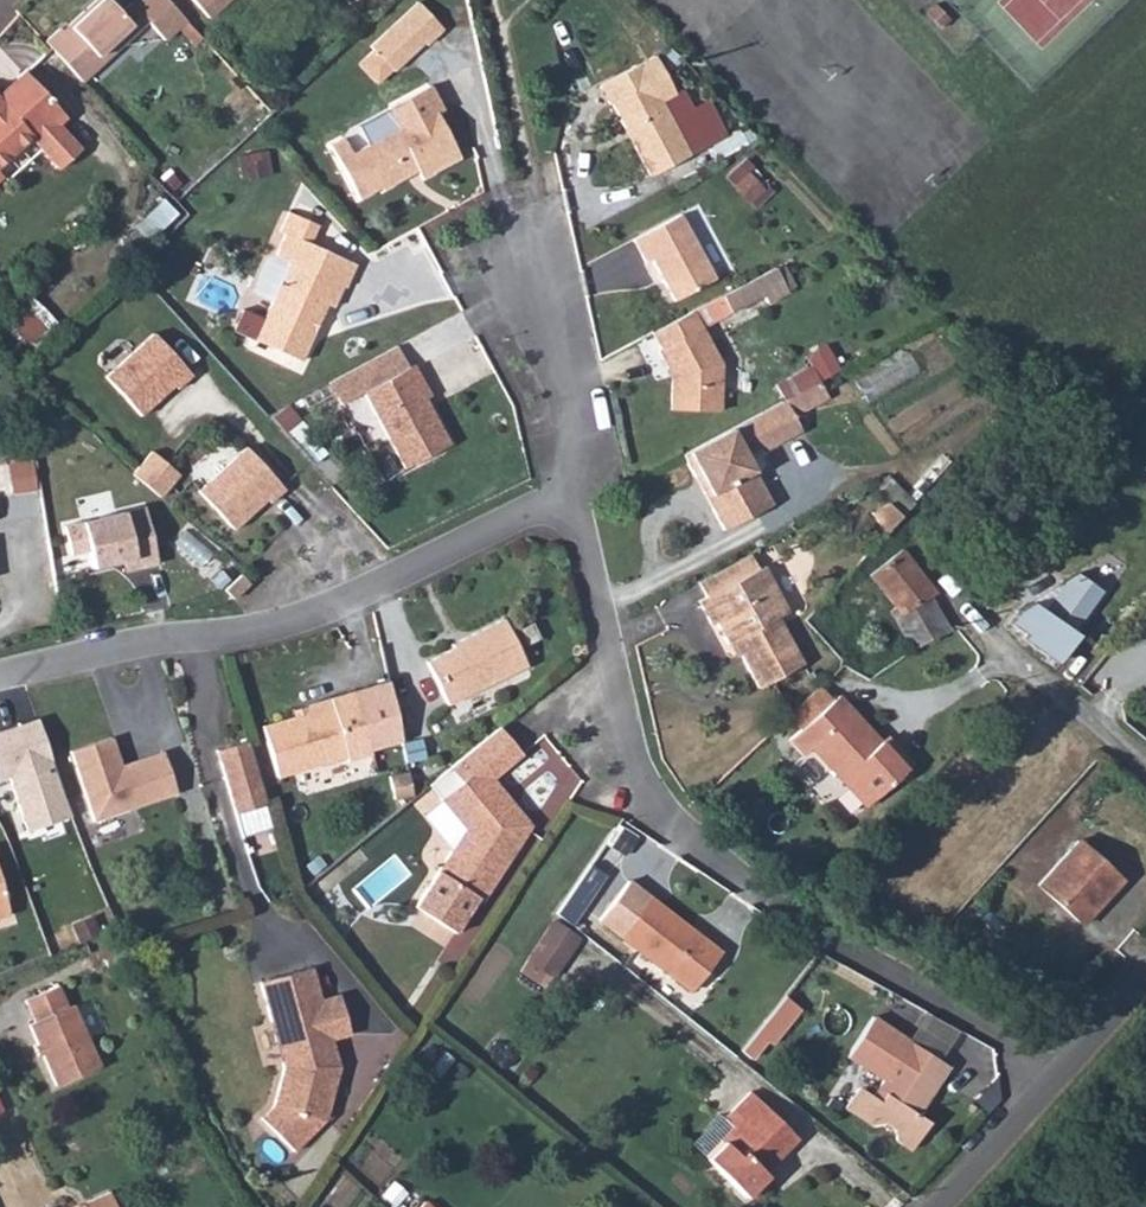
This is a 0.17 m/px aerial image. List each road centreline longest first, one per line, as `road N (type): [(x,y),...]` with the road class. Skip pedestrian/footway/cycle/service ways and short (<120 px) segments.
road 1 (residential): [(1059,1083),(942,995),(812,933),(728,879),(675,827),(640,762),(582,501)]
road 2 (residential): [(0,678),(309,622),(582,501)]
road 3 (unclassified): [(933,567),(998,641),(1145,772)]
road 4 (residential): [(582,501),(577,409),(536,245)]
road 5 (unclassified): [(1059,1083),(938,1206)]
road 6 (unclassified): [(1145,988),(1059,1083)]

